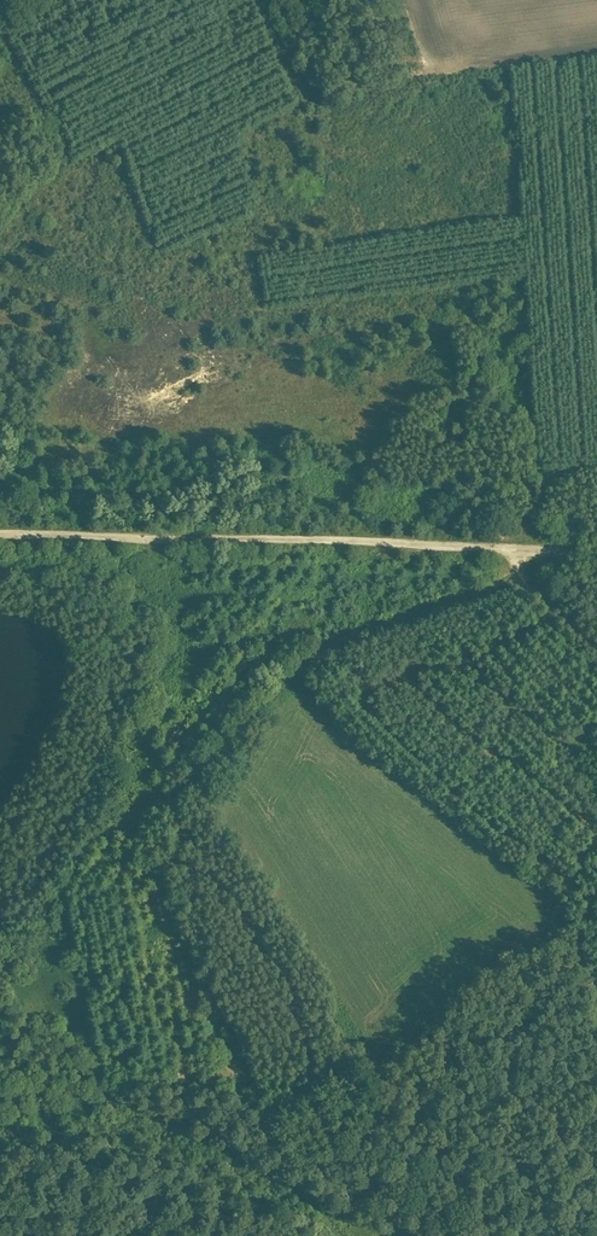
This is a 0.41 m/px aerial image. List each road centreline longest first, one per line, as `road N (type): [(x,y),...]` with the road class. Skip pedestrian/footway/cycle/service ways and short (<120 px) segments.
road 1 (track): [(0,538),(596,555)]
road 2 (track): [(596,48),(428,66),(348,111),(302,102),(267,0)]
road 3 (track): [(505,551),(596,641)]

